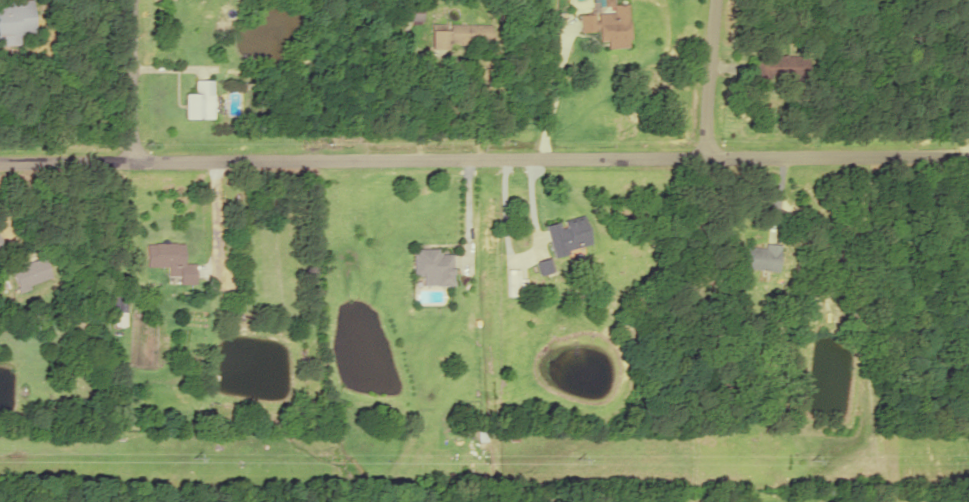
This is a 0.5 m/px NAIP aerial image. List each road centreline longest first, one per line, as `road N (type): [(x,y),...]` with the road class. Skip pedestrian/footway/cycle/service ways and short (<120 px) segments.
road 1 (residential): [(968,152),(0,159)]
road 2 (residential): [(132,160),(131,0)]
road 3 (residential): [(701,154),(715,0)]

